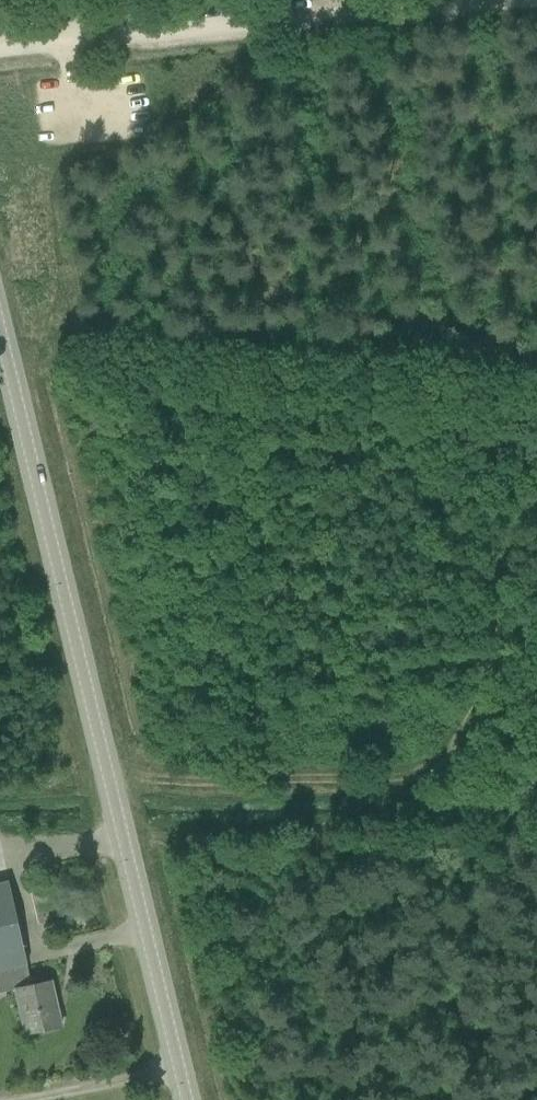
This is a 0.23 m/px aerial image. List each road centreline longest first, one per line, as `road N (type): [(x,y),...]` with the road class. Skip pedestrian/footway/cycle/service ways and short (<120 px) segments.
road 1 (tertiary): [(188,1099),(0,333)]
road 2 (track): [(536,528),(508,528),(493,555),(486,670),(427,778),(111,778)]
road 3 (track): [(153,30),(496,0)]

